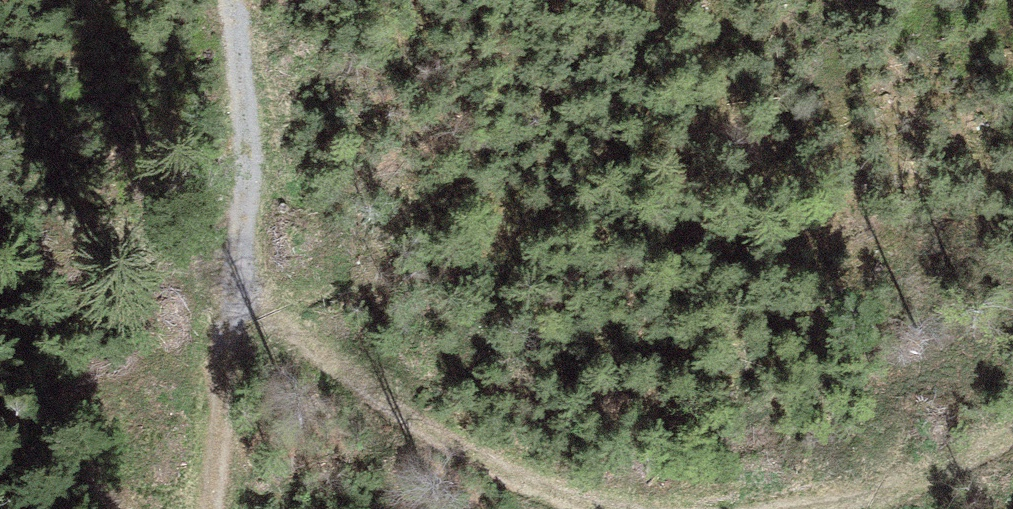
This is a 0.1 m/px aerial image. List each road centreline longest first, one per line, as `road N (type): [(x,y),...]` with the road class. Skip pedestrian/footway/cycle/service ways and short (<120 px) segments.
road 1 (track): [(221,508),(251,136),(238,0)]
road 2 (track): [(242,291),(463,453),(551,496),(624,508)]
road 3 (track): [(772,508),(949,465),(1012,439)]

